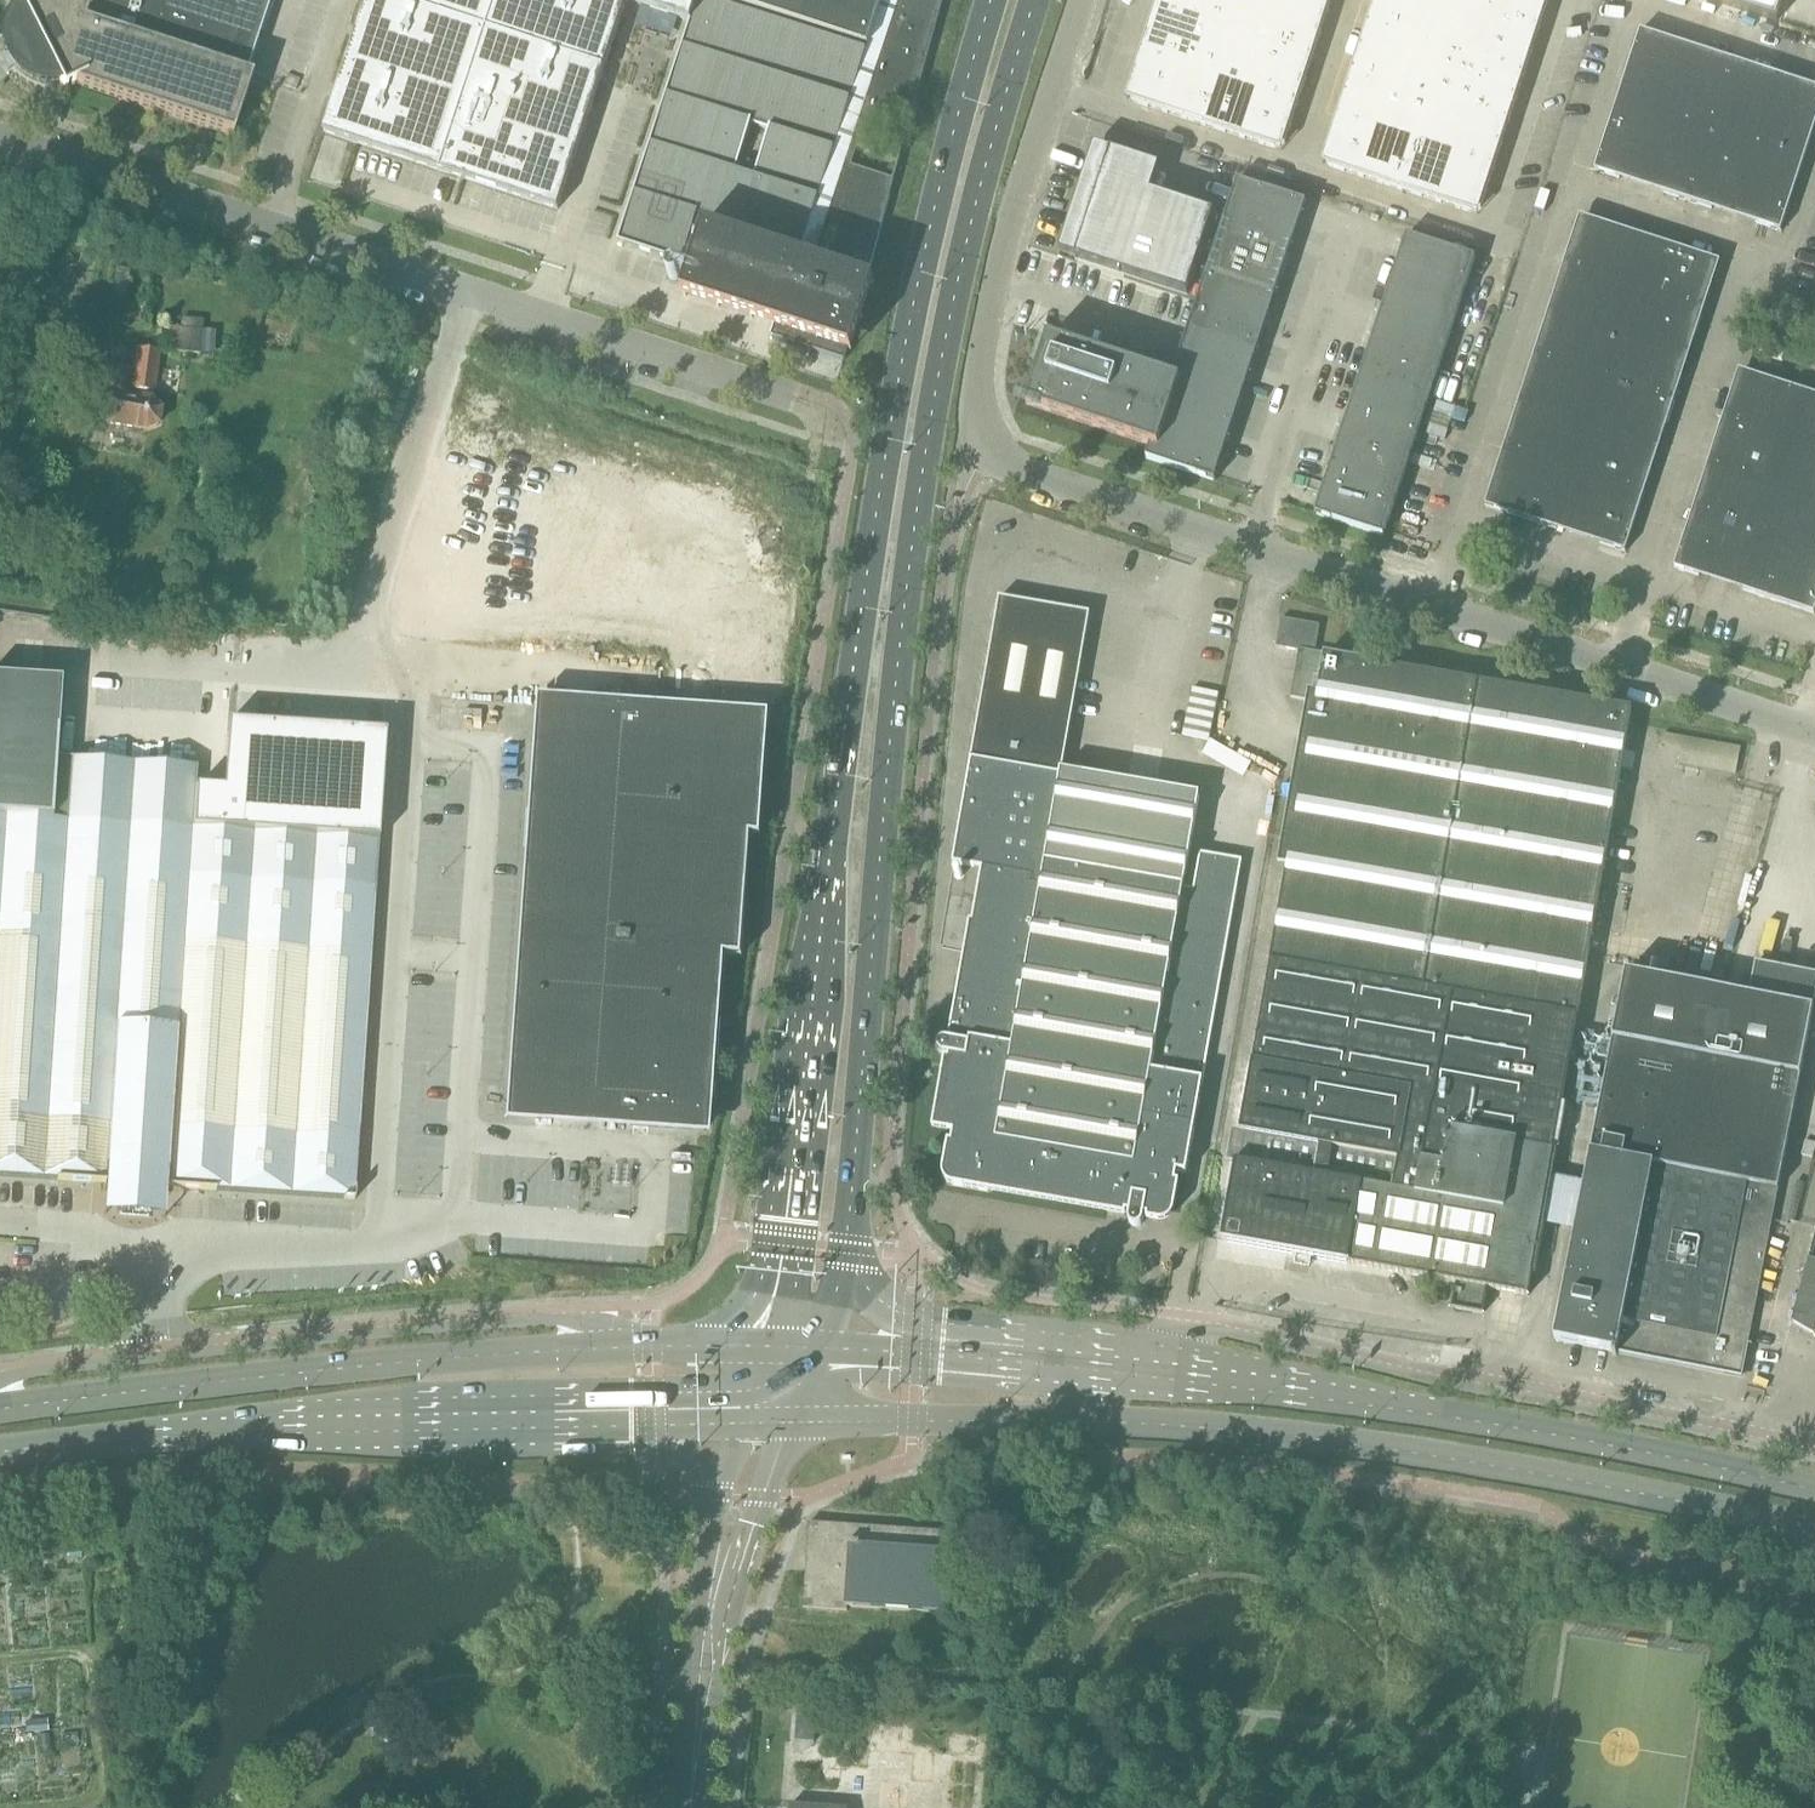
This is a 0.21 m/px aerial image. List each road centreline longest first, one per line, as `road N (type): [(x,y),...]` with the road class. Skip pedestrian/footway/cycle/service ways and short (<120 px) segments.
road 1 (primary): [(991,0),(902,364),(849,709),(792,1246),(769,1346)]
road 2 (unclassified): [(1814,735),(1032,477),(1002,456),(982,429),(981,360),(998,271),(1081,0)]
road 3 (primary): [(847,1252),(899,646),(928,436),(980,177),(1034,0)]
road 4 (primary): [(796,1422),(1219,1430),(1470,1462),(1814,1533)]
road 5 (unclassified): [(786,393),(471,298),(0,138)]
road 6 (unclassified): [(1814,1457),(1197,1325),(1112,1371)]
road 7 (primary): [(1814,1489),(1477,1422),(1112,1371)]
road 8 (unclassified): [(652,1346),(557,1312),(169,1348),(0,1378)]
road 9 (primary): [(652,1346),(295,1373),(0,1410)]
road 10 (primary): [(0,1453),(168,1437),(632,1425)]
road 11 (tertiary): [(706,1651),(796,1422)]
road 12 (primary): [(1024,1361),(898,1311),(864,1283),(847,1252)]
road 13 (primary): [(1024,1361),(820,1347)]
road 14 (tertiary): [(716,1493),(703,1593),(706,1651)]
road 15 (tertiary): [(692,1807),(706,1651)]

